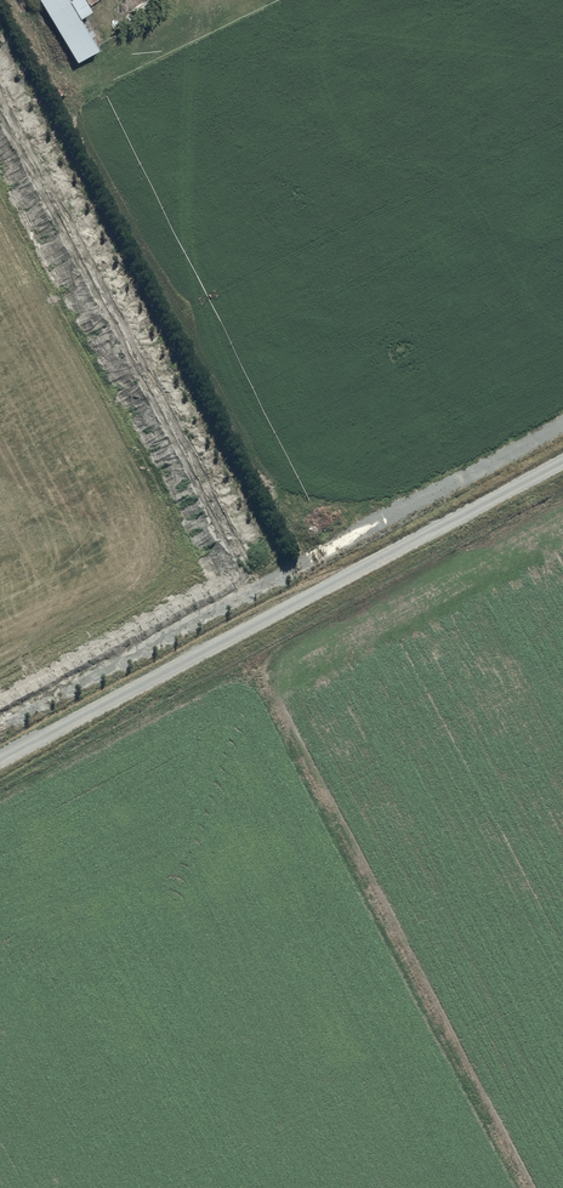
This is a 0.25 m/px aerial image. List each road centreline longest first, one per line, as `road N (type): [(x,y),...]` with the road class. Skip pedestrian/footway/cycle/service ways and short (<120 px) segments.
road 1 (unclassified): [(0,726),(562,424)]
road 2 (unclassified): [(0,765),(562,464)]

